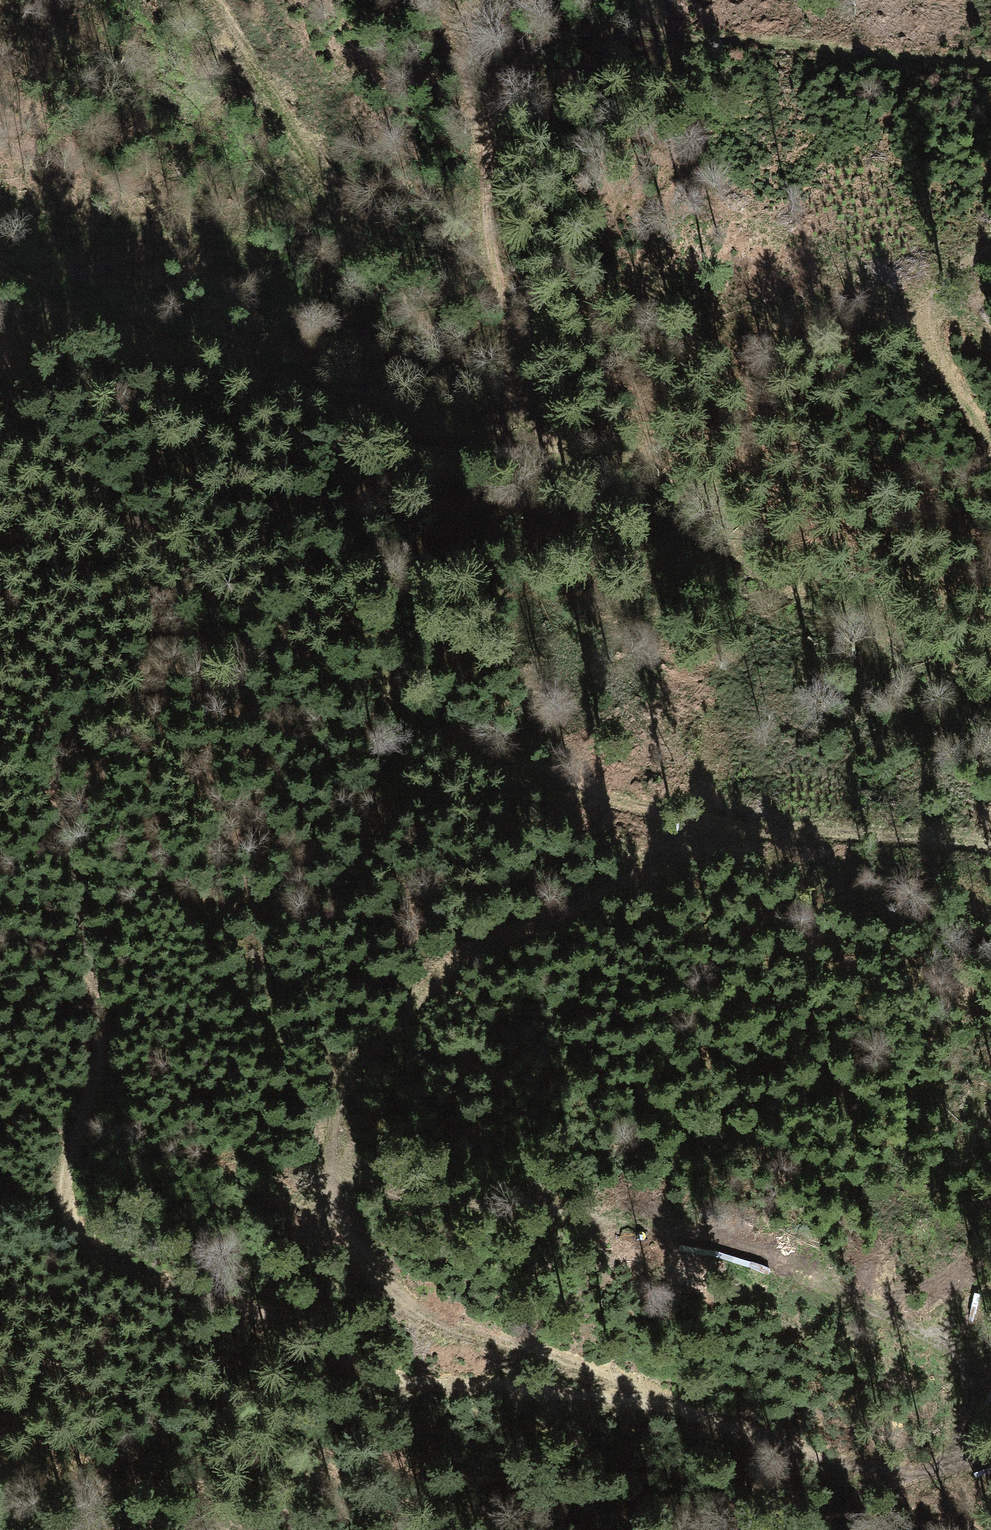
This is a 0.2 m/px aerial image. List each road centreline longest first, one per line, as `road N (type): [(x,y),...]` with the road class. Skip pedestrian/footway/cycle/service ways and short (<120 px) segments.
road 1 (track): [(990,1473),(830,1461),(642,1403),(377,1377),(298,1326),(95,1252),(73,1233),(62,1167),(86,1107),(92,975),(71,835),(52,778),(57,753),(92,719),(198,665),(209,652),(213,620),(203,594),(139,521),(0,386)]
road 2 (track): [(0,264),(105,310),(267,356),(393,424),(486,440),(513,417),(521,380),(494,259),(486,156),(505,88),(543,42),(573,32),(649,33),(990,66)]
road 3 (track): [(990,842),(768,833),(669,851),(472,954),(358,1065),(344,1089),(337,1116),(339,1203),(345,1231),(380,1282),(436,1321),(619,1377),(668,1407)]
road 4 (track): [(336,1171),(471,1216),(686,1238),(807,1270),(990,1363)]
road 5 (track): [(209,652),(302,652),(483,755),(572,789),(768,833)]
road 6 (track): [(520,400),(394,296),(214,0)]
road 7 (track): [(990,250),(942,280),(922,315),(990,454)]
road 8 (track): [(9,0),(78,55),(178,109)]
road 9 (track): [(486,156),(471,60),(508,0)]

